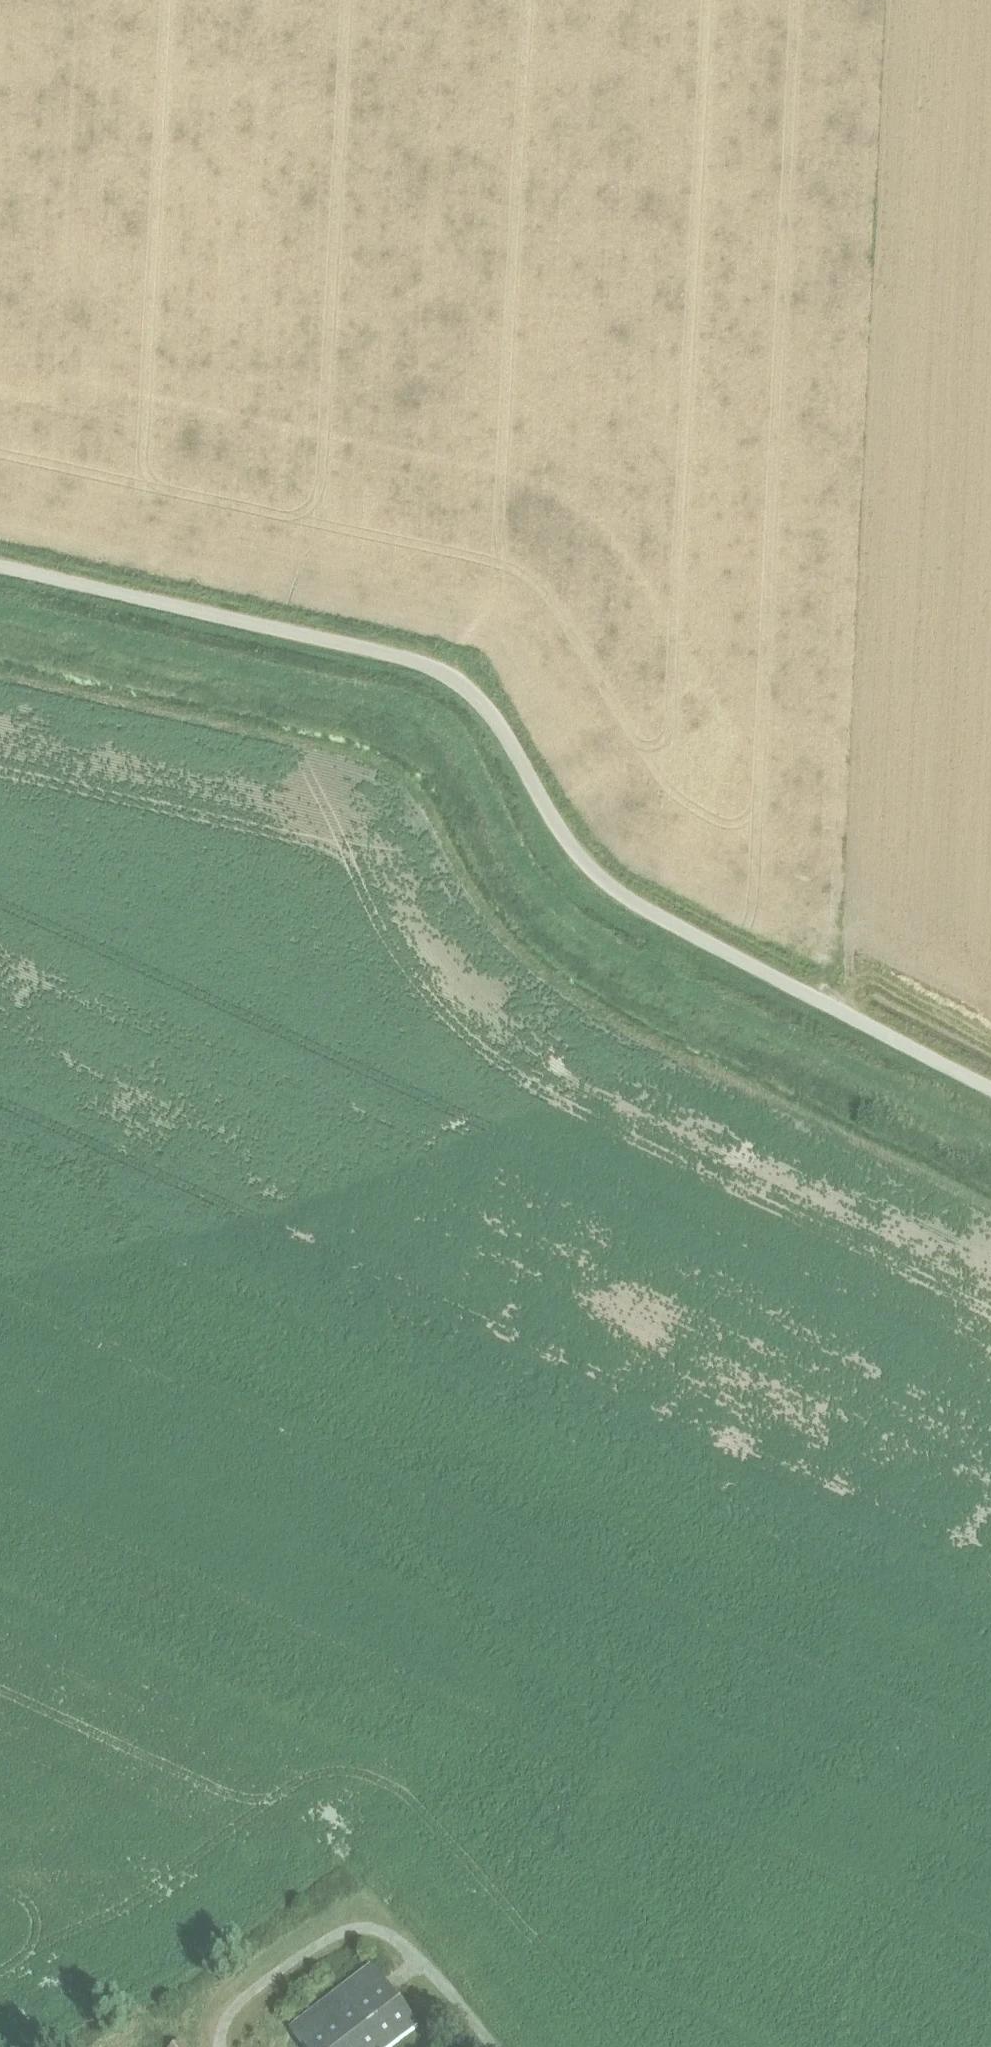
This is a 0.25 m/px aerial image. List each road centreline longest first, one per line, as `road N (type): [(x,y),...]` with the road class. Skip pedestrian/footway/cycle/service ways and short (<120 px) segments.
road 1 (unclassified): [(990,1080),(683,926),(592,870),(484,699),(459,676),(357,643),(0,565)]

